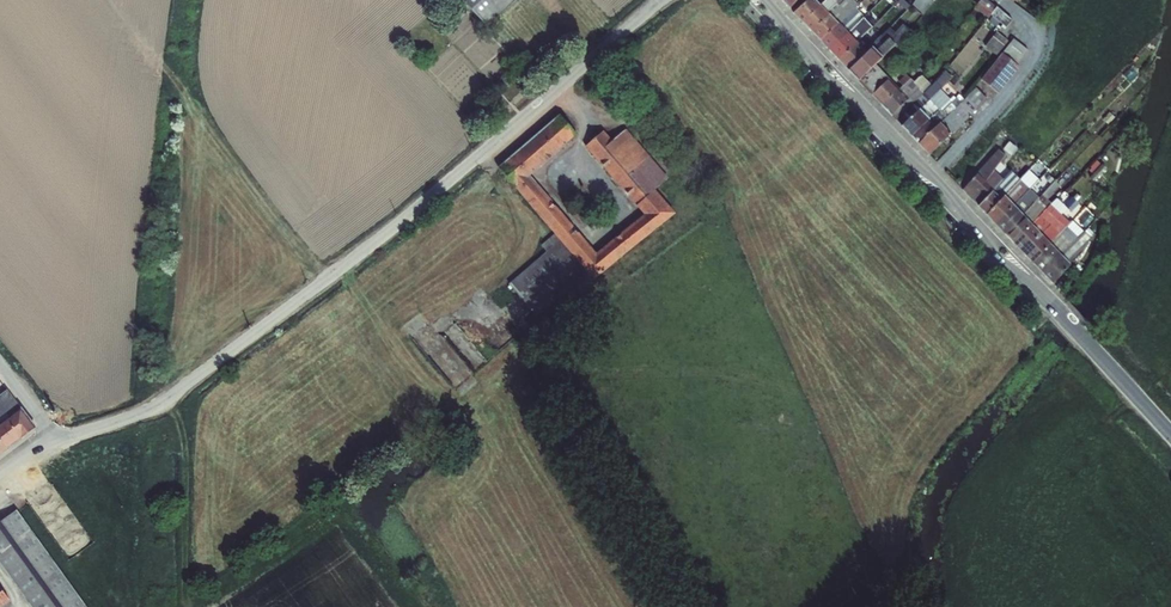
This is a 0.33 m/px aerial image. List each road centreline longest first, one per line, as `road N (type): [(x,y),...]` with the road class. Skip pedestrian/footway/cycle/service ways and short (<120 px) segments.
road 1 (unclassified): [(54,440),(154,409),(328,277),(663,0)]
road 2 (tertiary): [(1170,435),(757,0)]
road 3 (track): [(184,96),(298,248),(328,277)]

